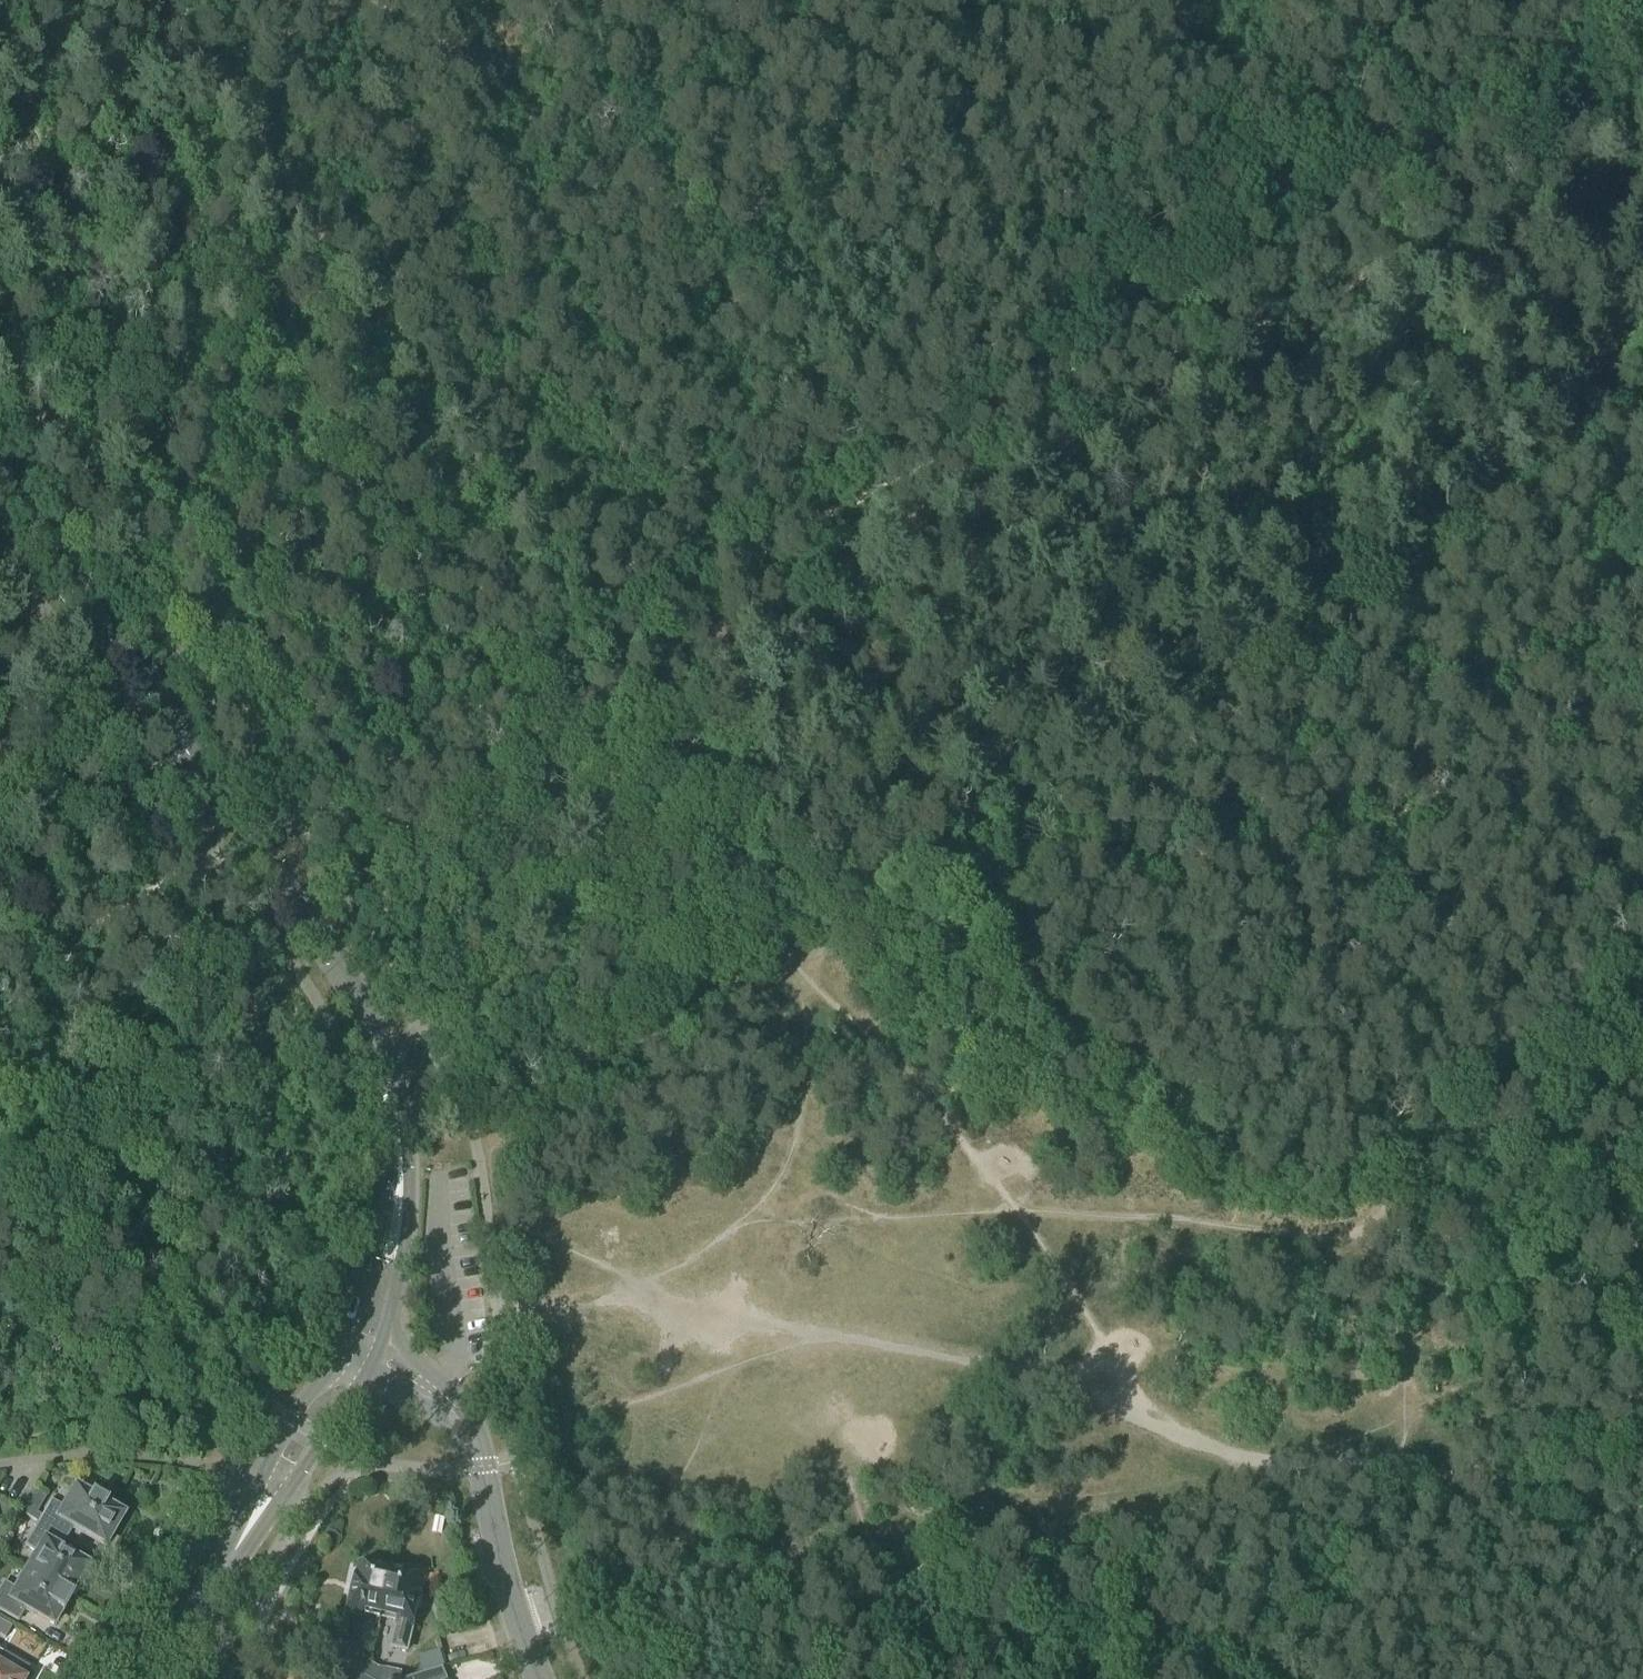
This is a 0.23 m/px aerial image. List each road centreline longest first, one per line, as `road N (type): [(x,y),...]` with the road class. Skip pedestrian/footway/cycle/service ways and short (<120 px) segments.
road 1 (track): [(0,943),(292,789),(587,596),(1271,190),(1142,0)]
road 2 (track): [(489,1224),(521,1228),(641,1285),(757,1319),(1062,1389),(1225,1453),(1414,1471),(1642,1538)]
road 3 (tertiary): [(401,1136),(382,1048),(349,985),(0,475)]
road 4 (track): [(159,0),(605,621)]
road 5 (track): [(1275,1236),(1023,1212),(789,956)]
road 6 (track): [(789,956),(799,1111),(790,1157),(766,1195),(714,1245),(641,1285),(499,1308)]
road 7 (track): [(744,1220),(835,1225),(1023,1212),(1162,1433)]
road 8 (track): [(1625,0),(1271,190),(1247,253)]
road 9 (track): [(1275,1236),(1642,954)]
road 10 (track): [(263,1393),(9,1052)]
road 11 (track): [(605,621),(789,956)]
road 12 (tertiary): [(534,1678),(479,1468),(442,1402),(377,1359)]
road 13 (track): [(299,0),(0,161)]
road 14 (track): [(1414,1471),(1412,1325),(1365,1272),(1275,1236)]
road 15 (residential): [(236,1472),(117,1678)]
road 16 (residential): [(236,1472),(123,1456),(0,1466)]
road 17 (tertiary): [(377,1359),(406,1241),(401,1136)]
road 18 (tertiary): [(401,1136),(345,1347)]
road 19 (residential): [(206,1678),(304,1510),(289,1492)]
road 20 (tertiary): [(289,1492),(377,1359)]
road 21 (tertiary): [(345,1347),(296,1407),(261,1478)]

